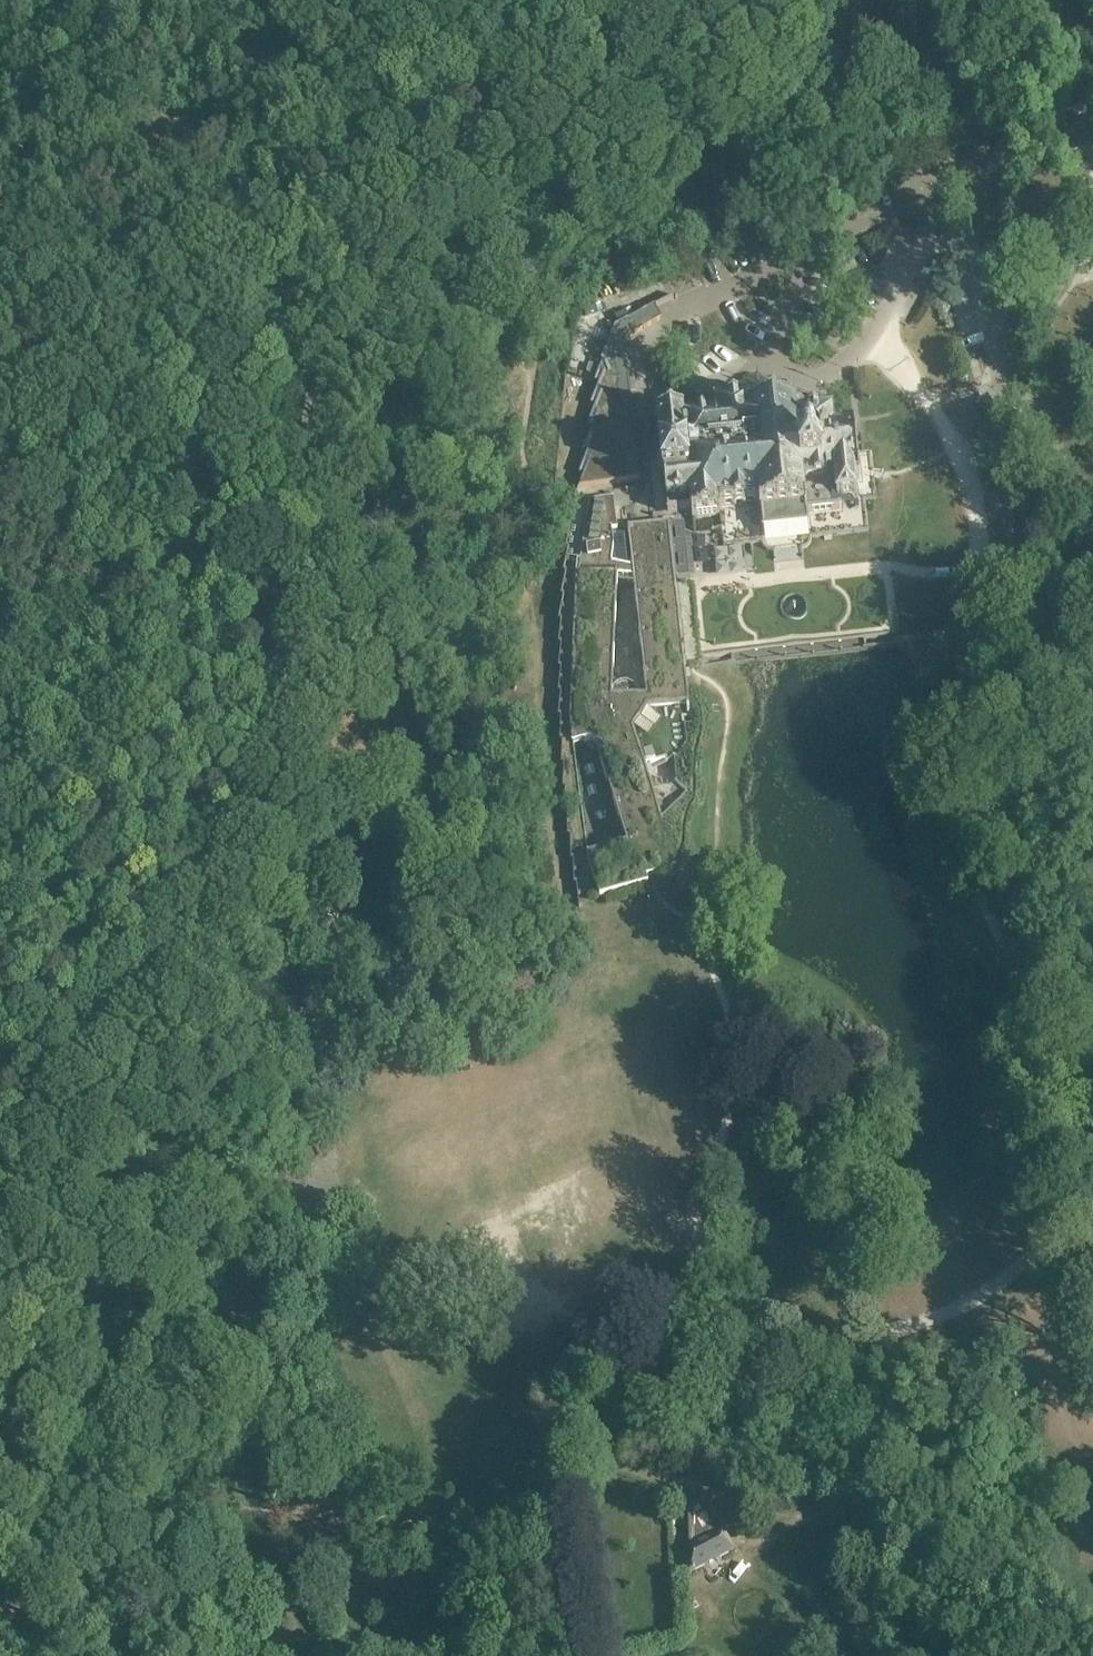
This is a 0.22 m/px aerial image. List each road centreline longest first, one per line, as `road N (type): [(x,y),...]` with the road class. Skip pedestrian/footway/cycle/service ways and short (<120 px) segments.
road 1 (track): [(564,1655),(547,1479)]

